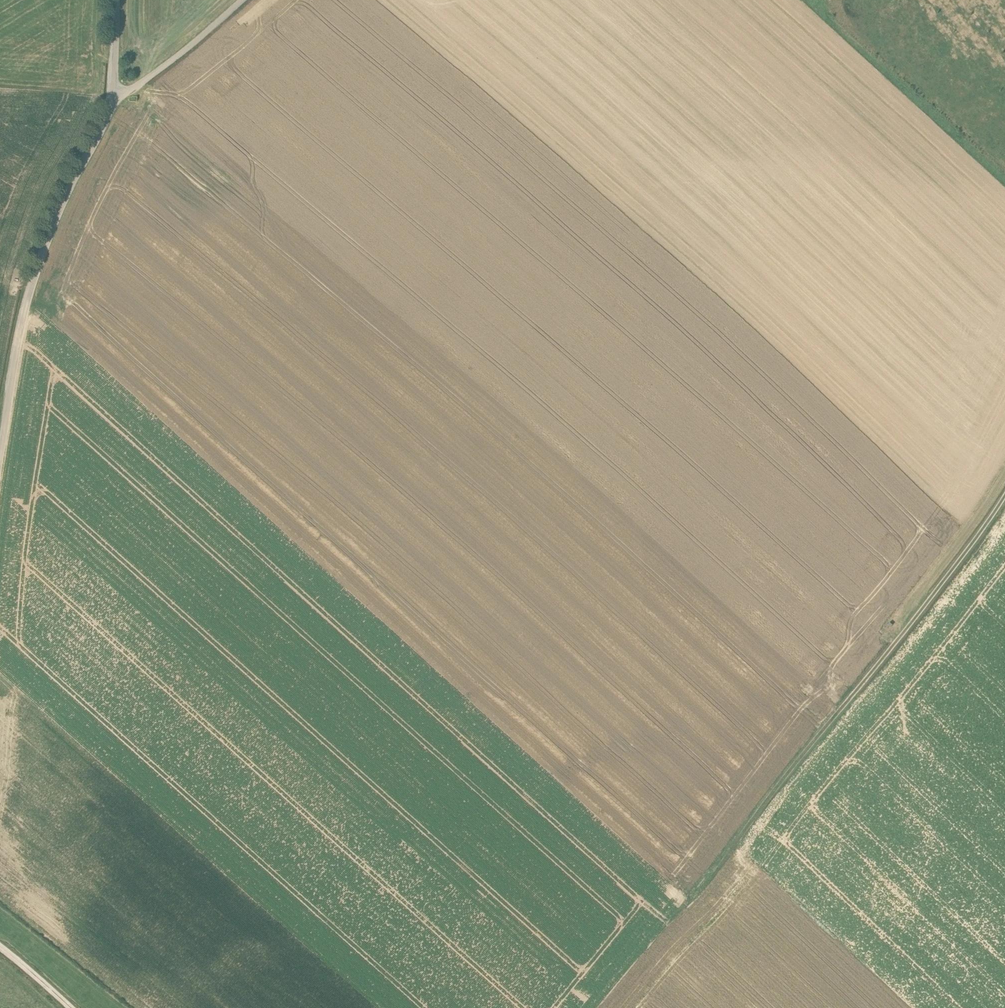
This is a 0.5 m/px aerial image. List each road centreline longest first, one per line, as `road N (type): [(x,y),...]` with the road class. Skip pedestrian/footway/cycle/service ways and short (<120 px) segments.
road 1 (track): [(669,929),(1004,495)]
road 2 (unclassified): [(0,457),(32,284),(111,101)]
road 3 (unclassified): [(111,101),(242,0)]

